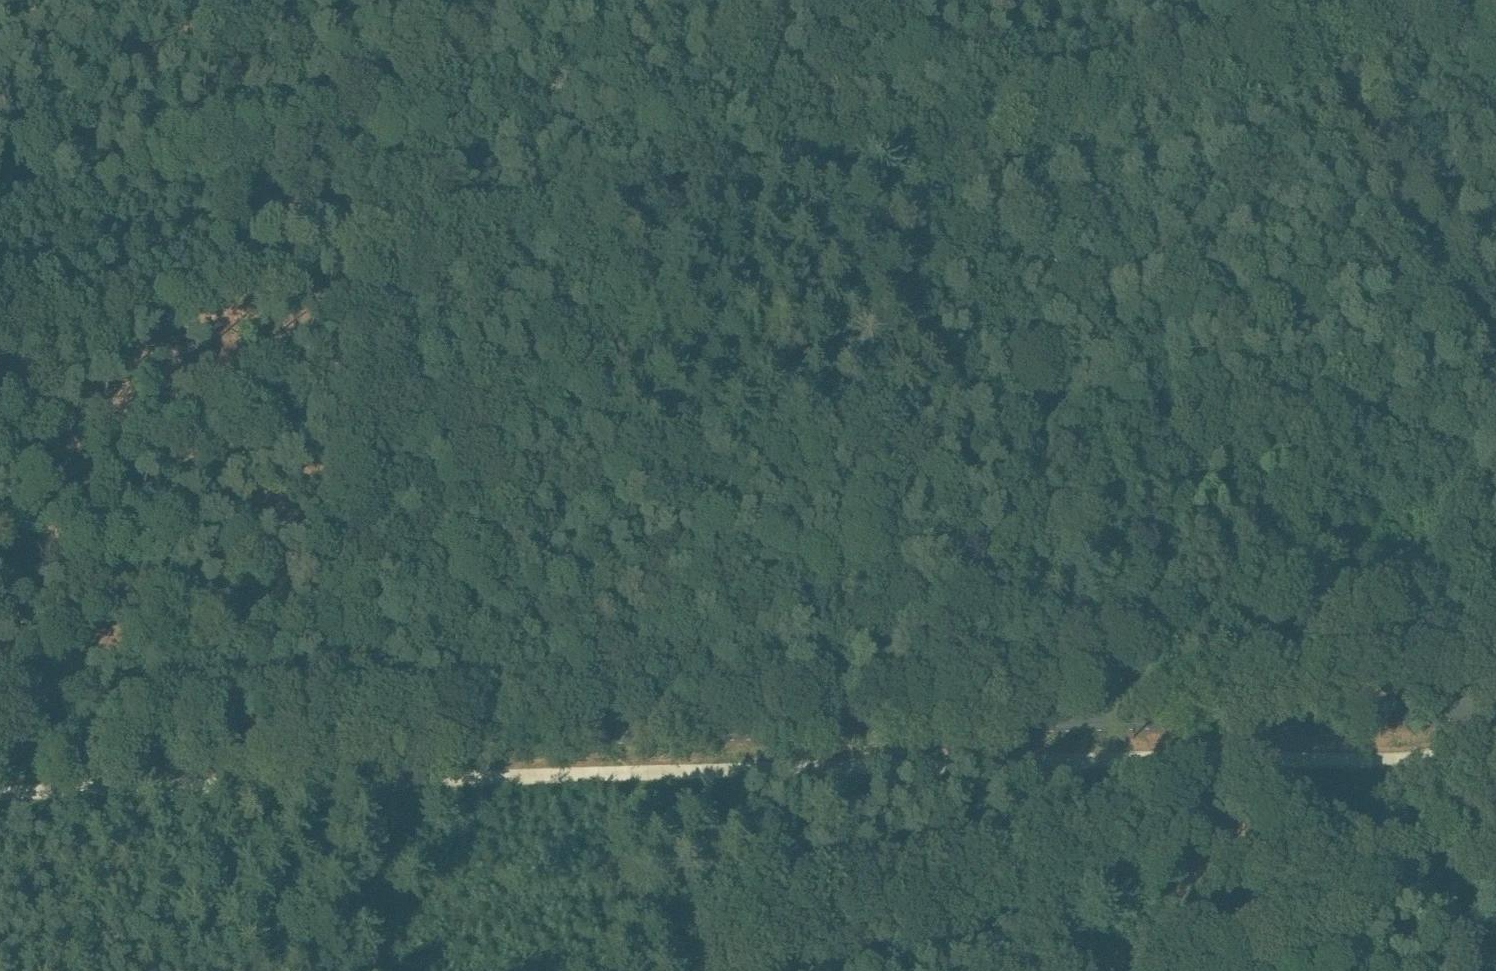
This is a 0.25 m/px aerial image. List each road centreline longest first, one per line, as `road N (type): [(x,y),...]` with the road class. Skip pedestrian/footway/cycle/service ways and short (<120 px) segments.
road 1 (secondary): [(1495,708),(0,752)]
road 2 (track): [(1316,42),(1495,363)]

